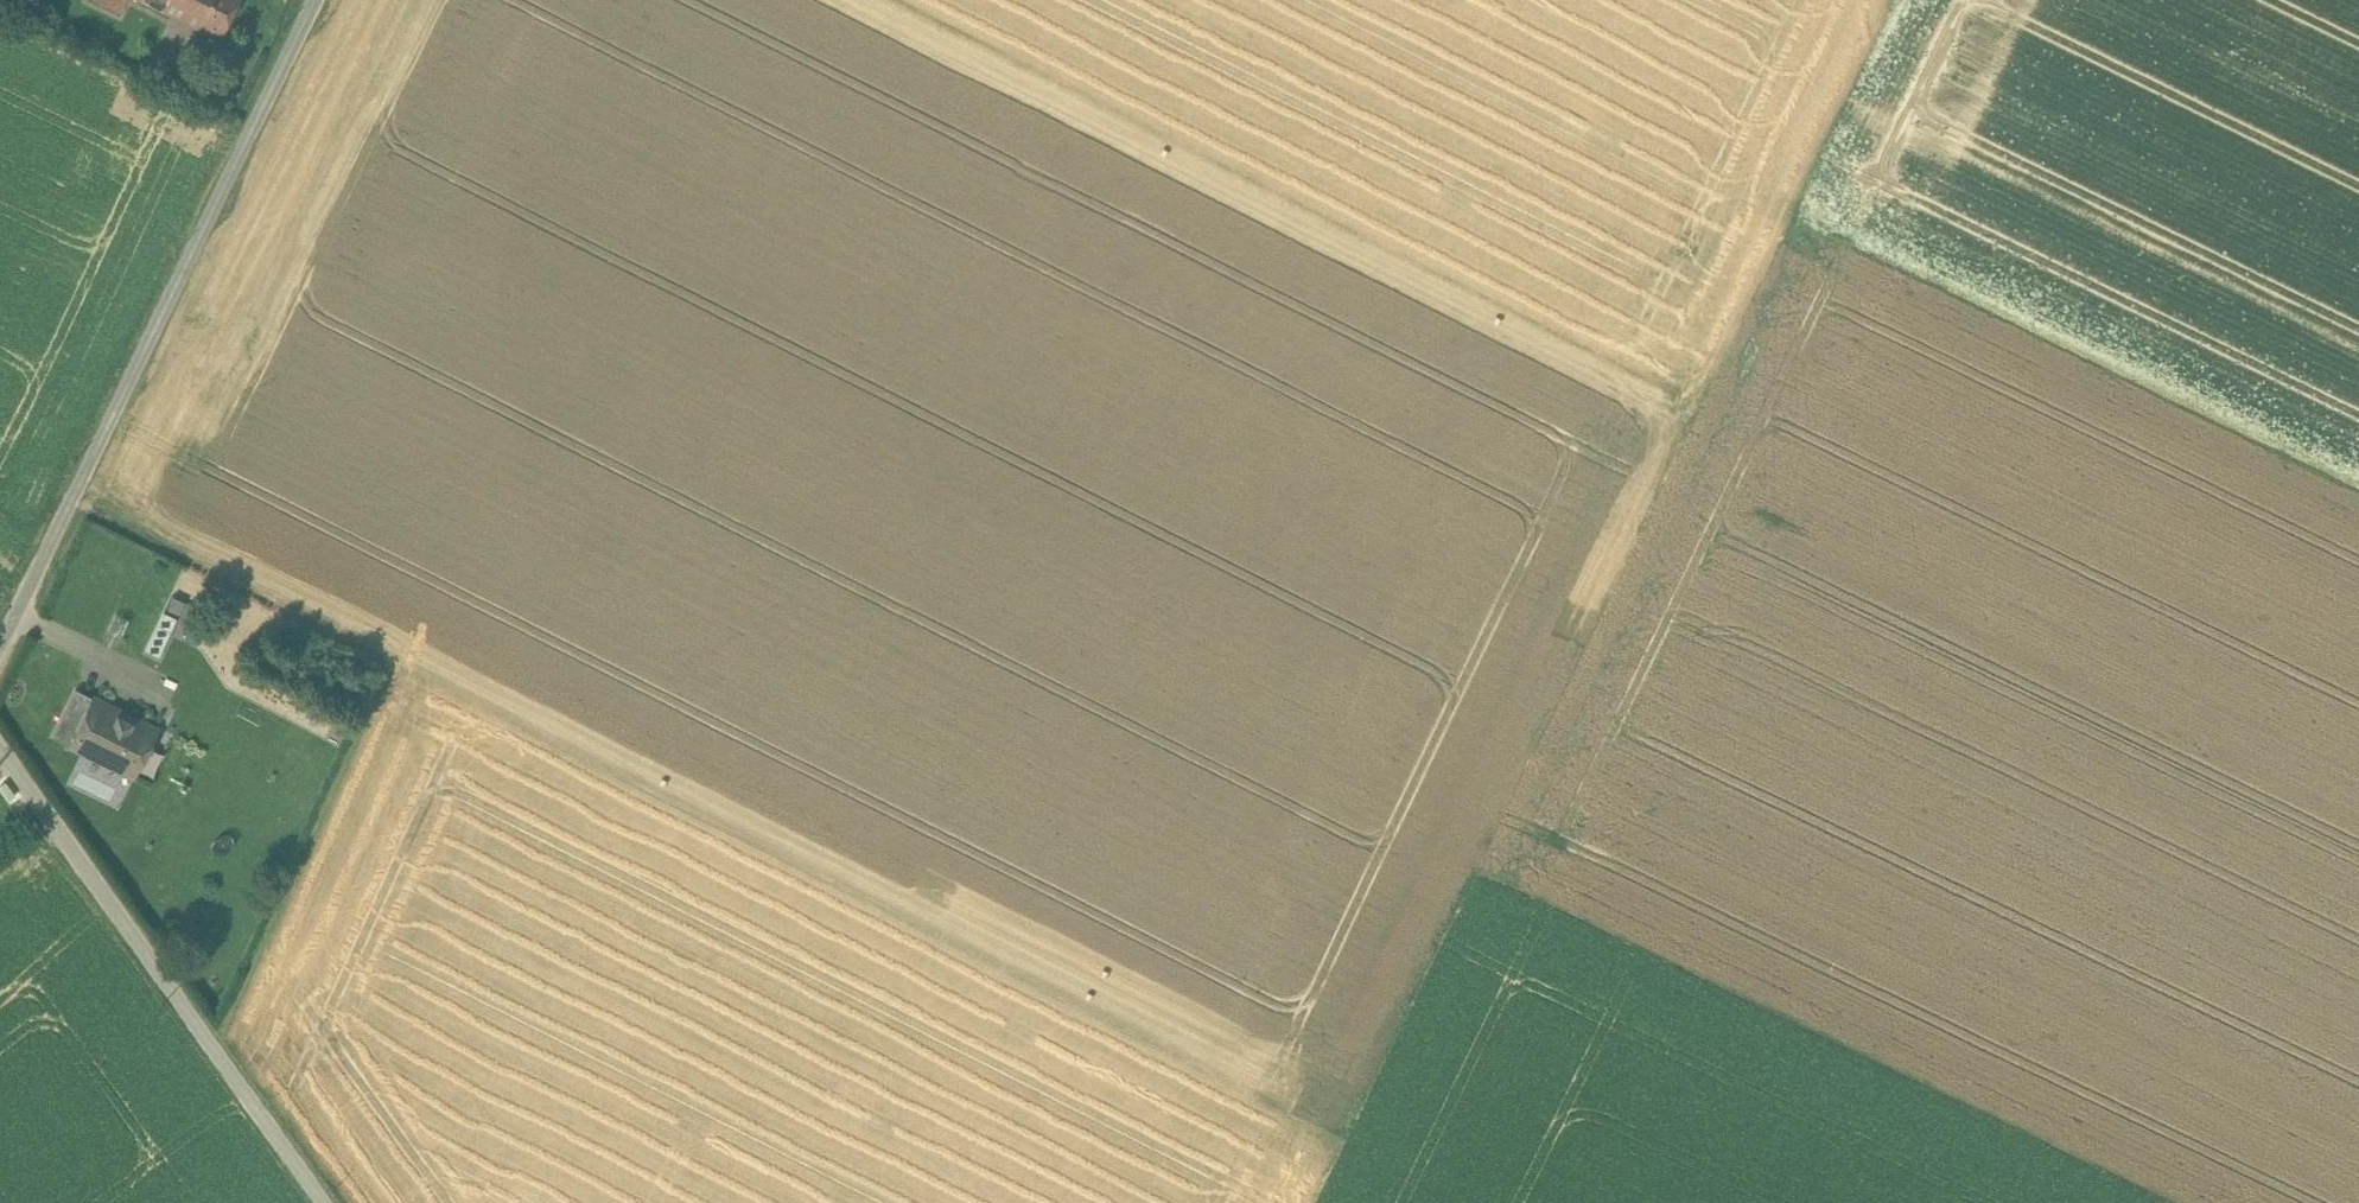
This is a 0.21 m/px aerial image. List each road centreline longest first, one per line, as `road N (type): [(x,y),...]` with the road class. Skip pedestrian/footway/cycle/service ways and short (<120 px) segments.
road 1 (unclassified): [(310,0),(0,640)]
road 2 (unclassified): [(0,756),(325,1202)]

